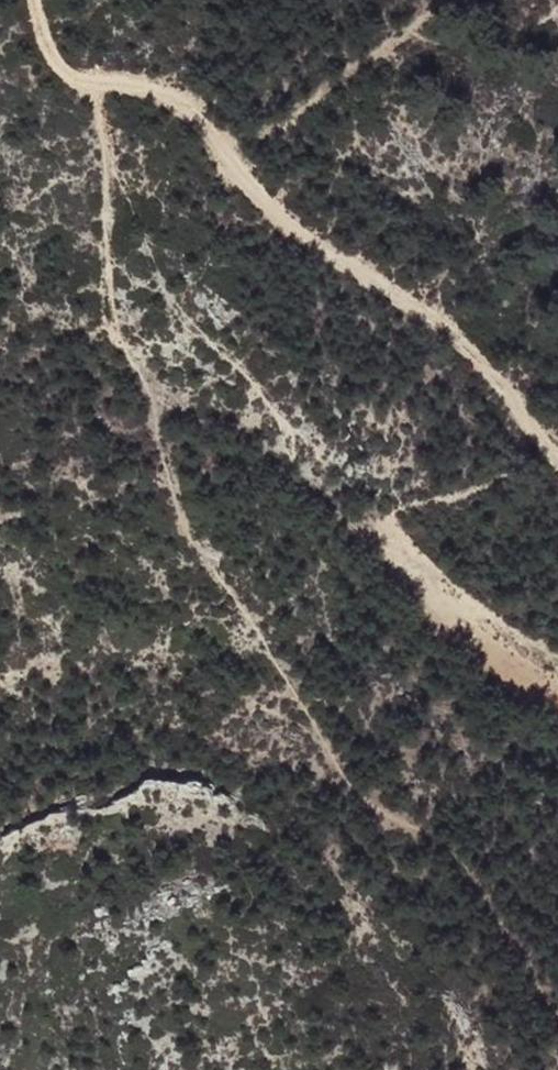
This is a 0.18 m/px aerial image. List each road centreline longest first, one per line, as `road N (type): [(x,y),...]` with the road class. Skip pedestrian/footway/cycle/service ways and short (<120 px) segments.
road 1 (track): [(557,475),(479,361),(230,179),(201,109),(70,67),(47,41),(39,0)]

